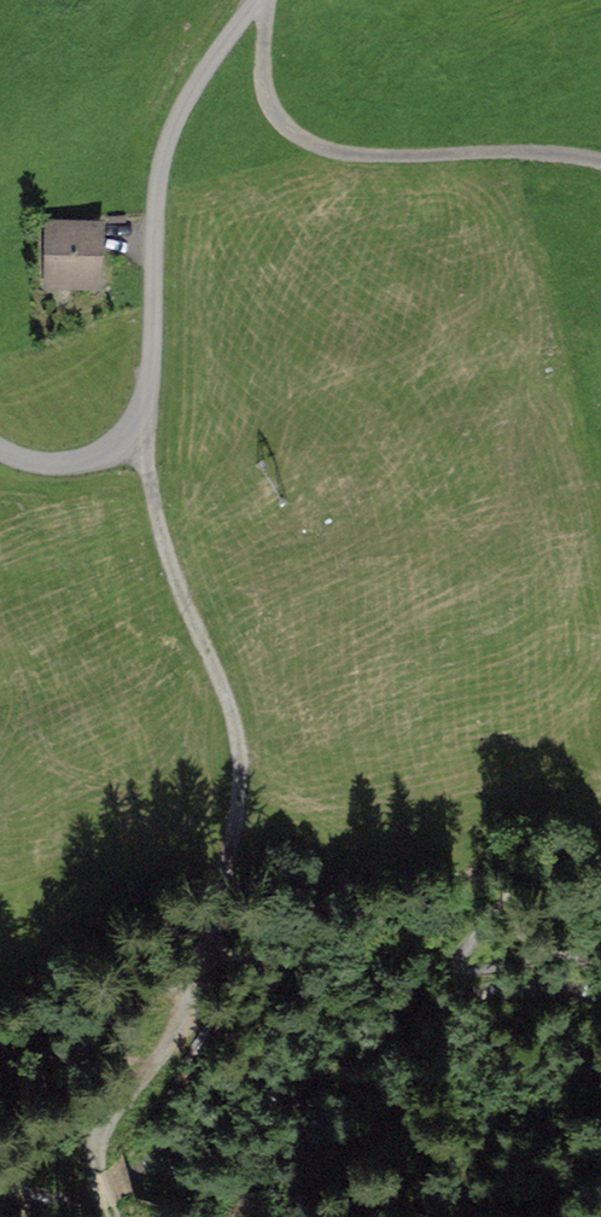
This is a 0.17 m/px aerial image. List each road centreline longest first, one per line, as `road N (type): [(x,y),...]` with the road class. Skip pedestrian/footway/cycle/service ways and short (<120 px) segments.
road 1 (residential): [(262,0),(191,95),(167,144),(149,403),(137,430),(69,463),(35,463),(0,446)]
road 2 (track): [(137,430),(165,539),(235,714),(242,764),(236,833),(203,969)]
road 3 (track): [(203,969),(96,1159),(116,1216)]

